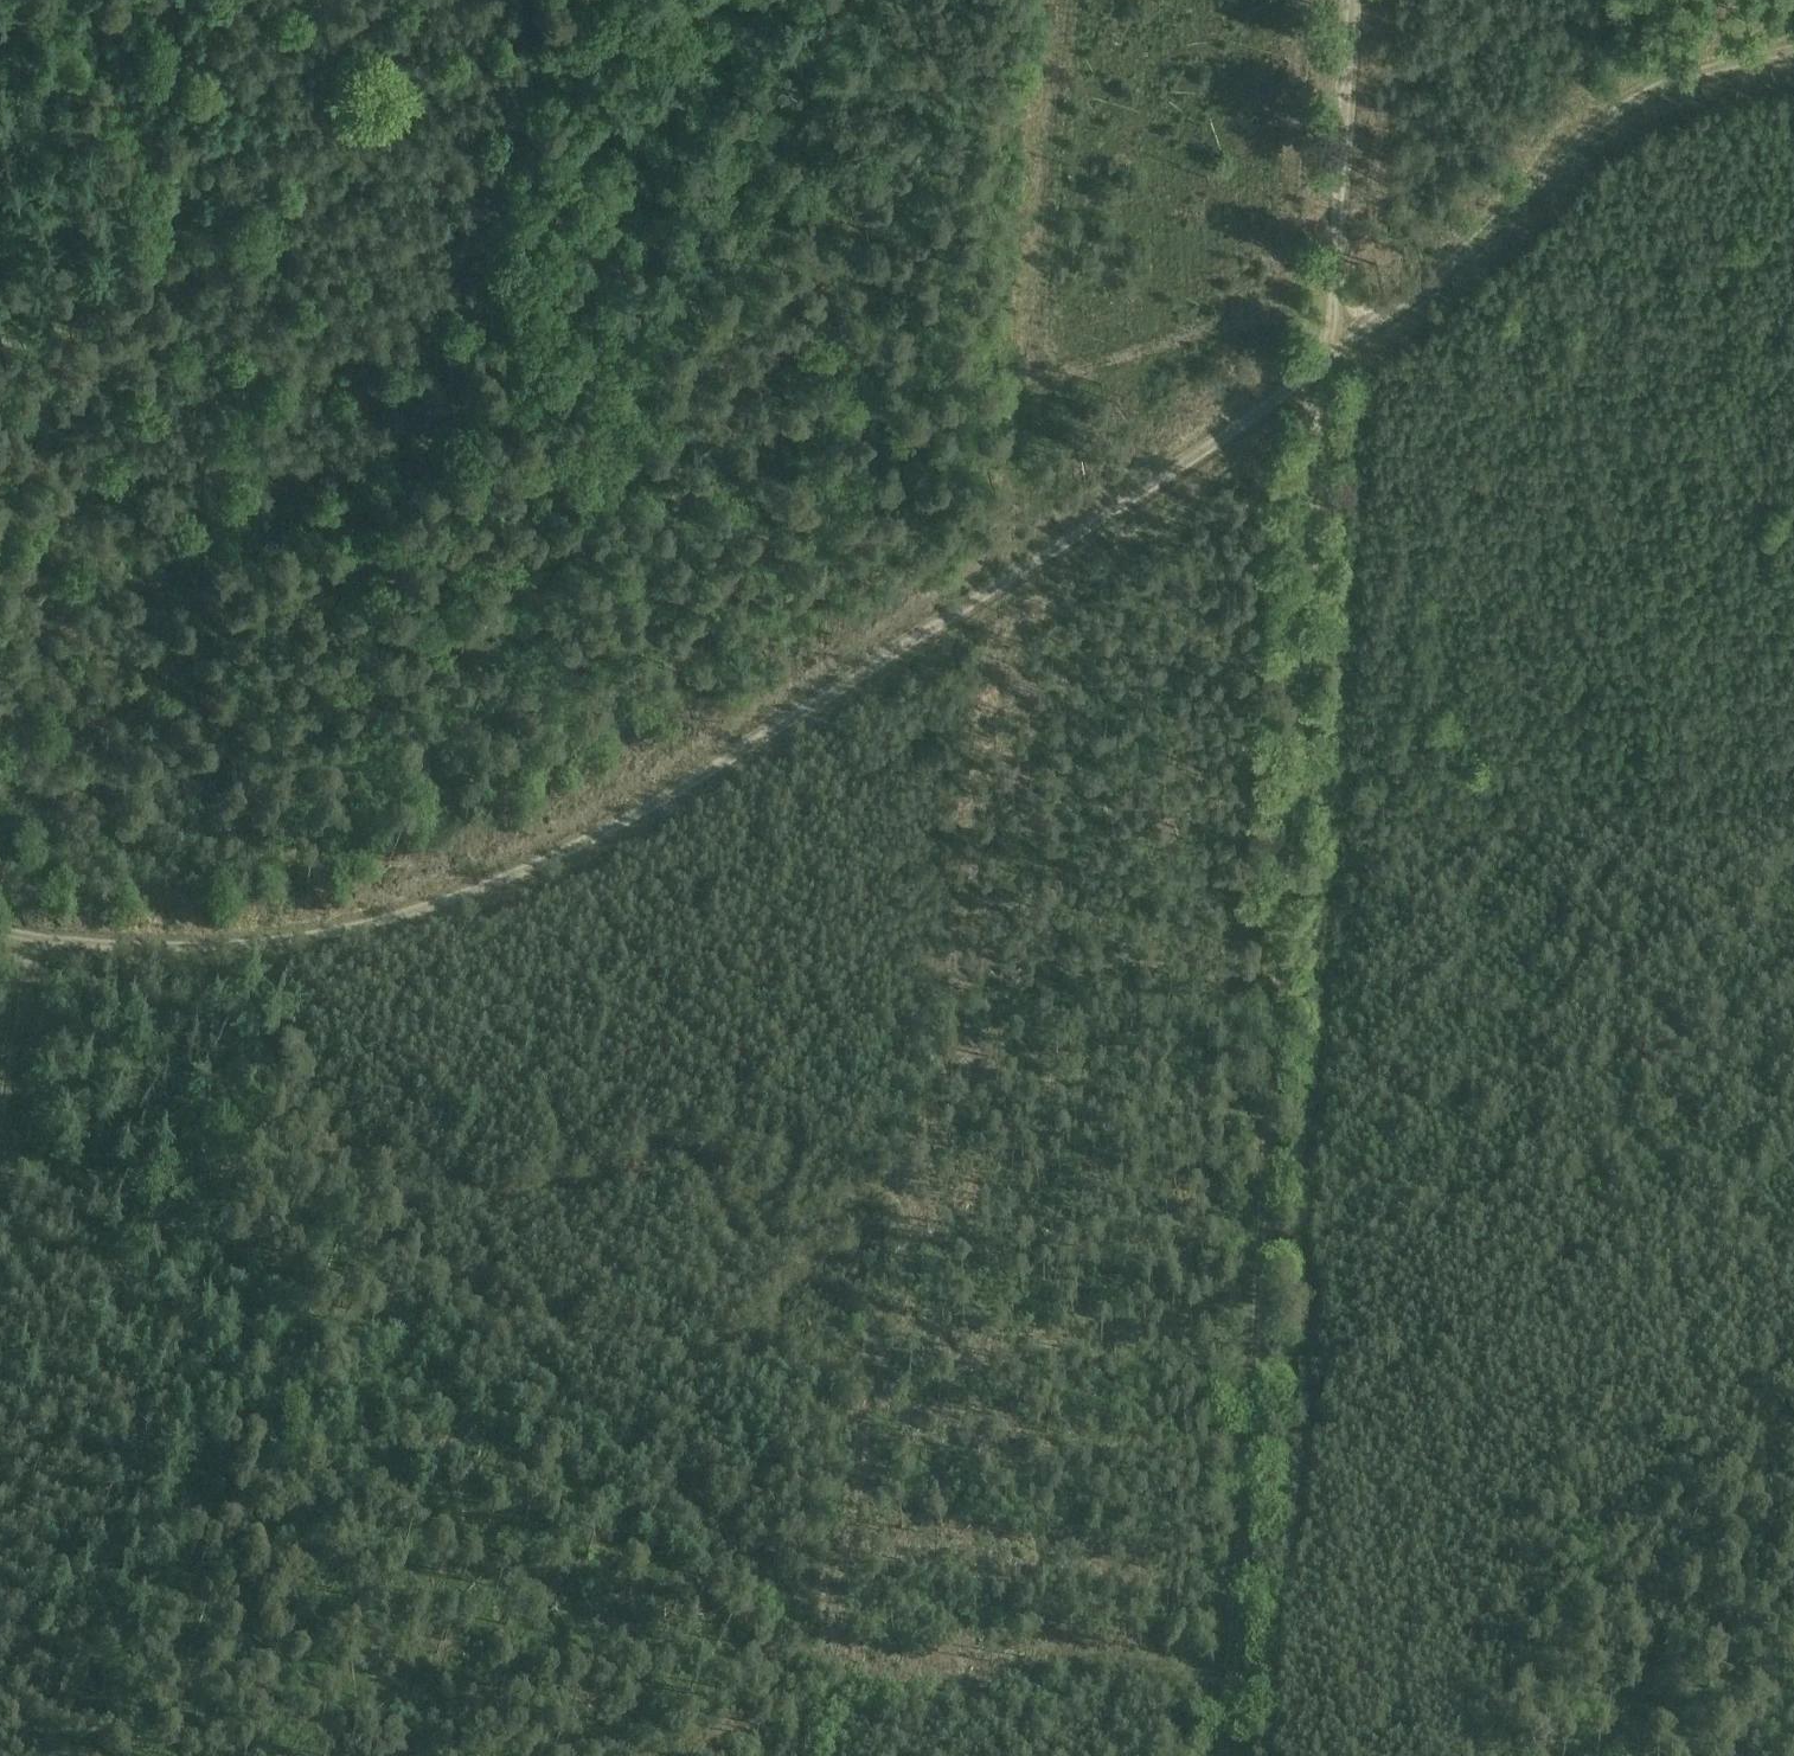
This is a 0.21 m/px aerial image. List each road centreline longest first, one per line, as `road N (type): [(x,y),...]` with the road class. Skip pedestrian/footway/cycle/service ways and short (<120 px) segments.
road 1 (track): [(1329,360),(693,782),(499,877),(398,914),(259,941),(69,942),(0,929)]
road 2 (track): [(1329,360),(1222,1755)]
road 3 (track): [(1793,50),(1684,76),(1608,116),(1473,243),(1329,360)]
road 4 (track): [(1354,0),(1329,360)]

